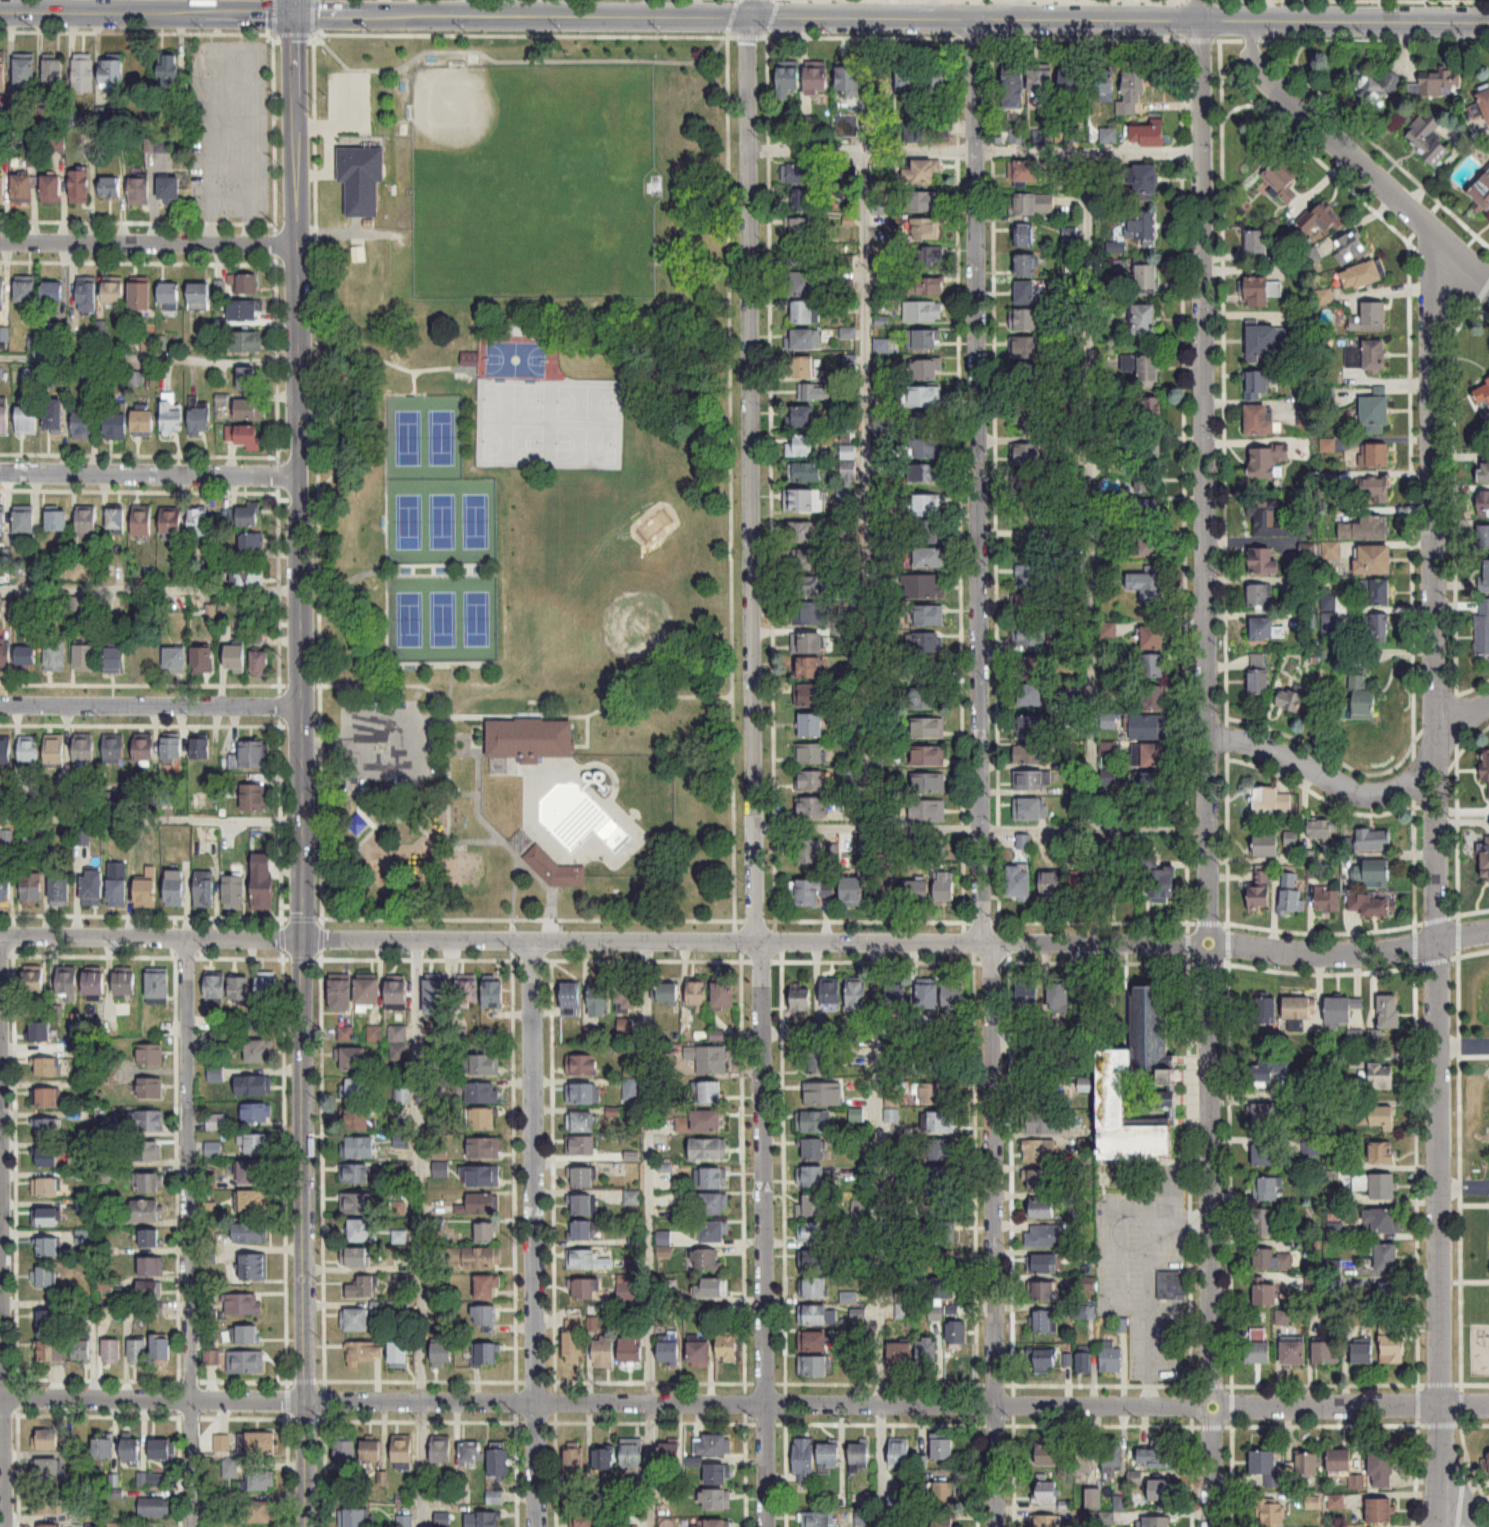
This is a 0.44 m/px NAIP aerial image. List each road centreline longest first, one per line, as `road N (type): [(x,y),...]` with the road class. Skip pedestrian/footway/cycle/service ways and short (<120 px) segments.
road 1 (tertiary): [(292,12),(304,1526)]
road 2 (residential): [(973,18),(991,1526)]
road 3 (residential): [(1213,1526),(1199,18)]
road 4 (residential): [(0,1395),(1488,1405)]
road 5 (residential): [(1429,230),(1439,1526)]
road 6 (residential): [(756,940),(751,15)]
road 7 (residential): [(0,934),(756,940)]
road 8 (secondary): [(751,15),(1488,22)]
road 9 (residential): [(756,940),(1206,943),(1340,956),(1488,930)]
road 10 (residential): [(185,937),(190,1526)]
road 11 (residential): [(530,939),(535,1526)]
road 12 (residential): [(756,940),(765,1526)]
road 13 (secondary): [(292,12),(751,15)]
road 14 (residential): [(1250,19),(1259,71),(1488,279)]
road 15 (residential): [(1207,736),(1266,749),(1362,793),(1390,790),(1420,771),(1465,711),(1488,700)]
road 16 (residential): [(0,1211),(4,1526)]
road 17 (residential): [(0,704),(299,705)]
road 18 (residential): [(0,471),(297,474)]
road 19 (residential): [(0,240),(295,242)]
road 20 (secondary): [(0,11),(292,12)]

